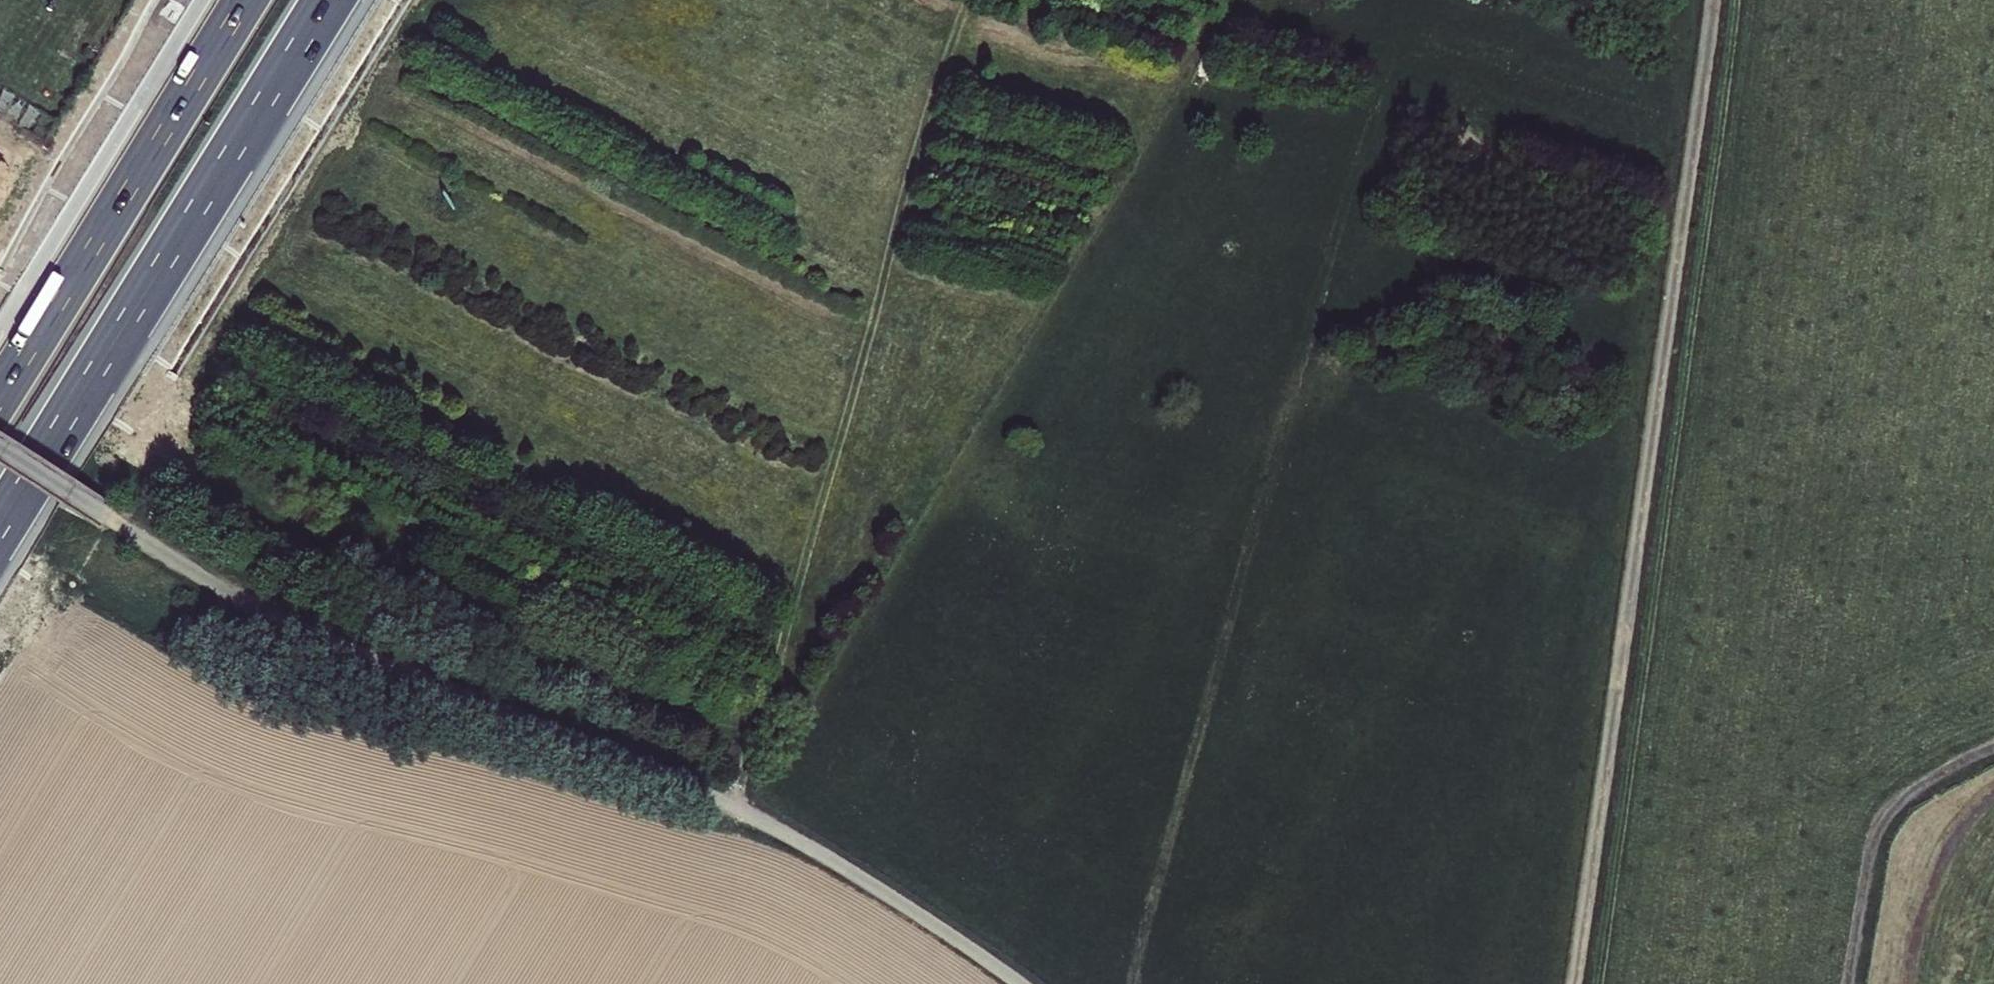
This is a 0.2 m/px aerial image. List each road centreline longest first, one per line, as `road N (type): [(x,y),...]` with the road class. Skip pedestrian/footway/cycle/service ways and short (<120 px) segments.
road 1 (track): [(0,454),(253,611),(740,801),(1035,983)]
road 2 (track): [(1575,983),(1714,0)]
road 3 (motorway): [(0,523),(326,0)]
road 4 (motorway): [(243,0),(0,391)]

